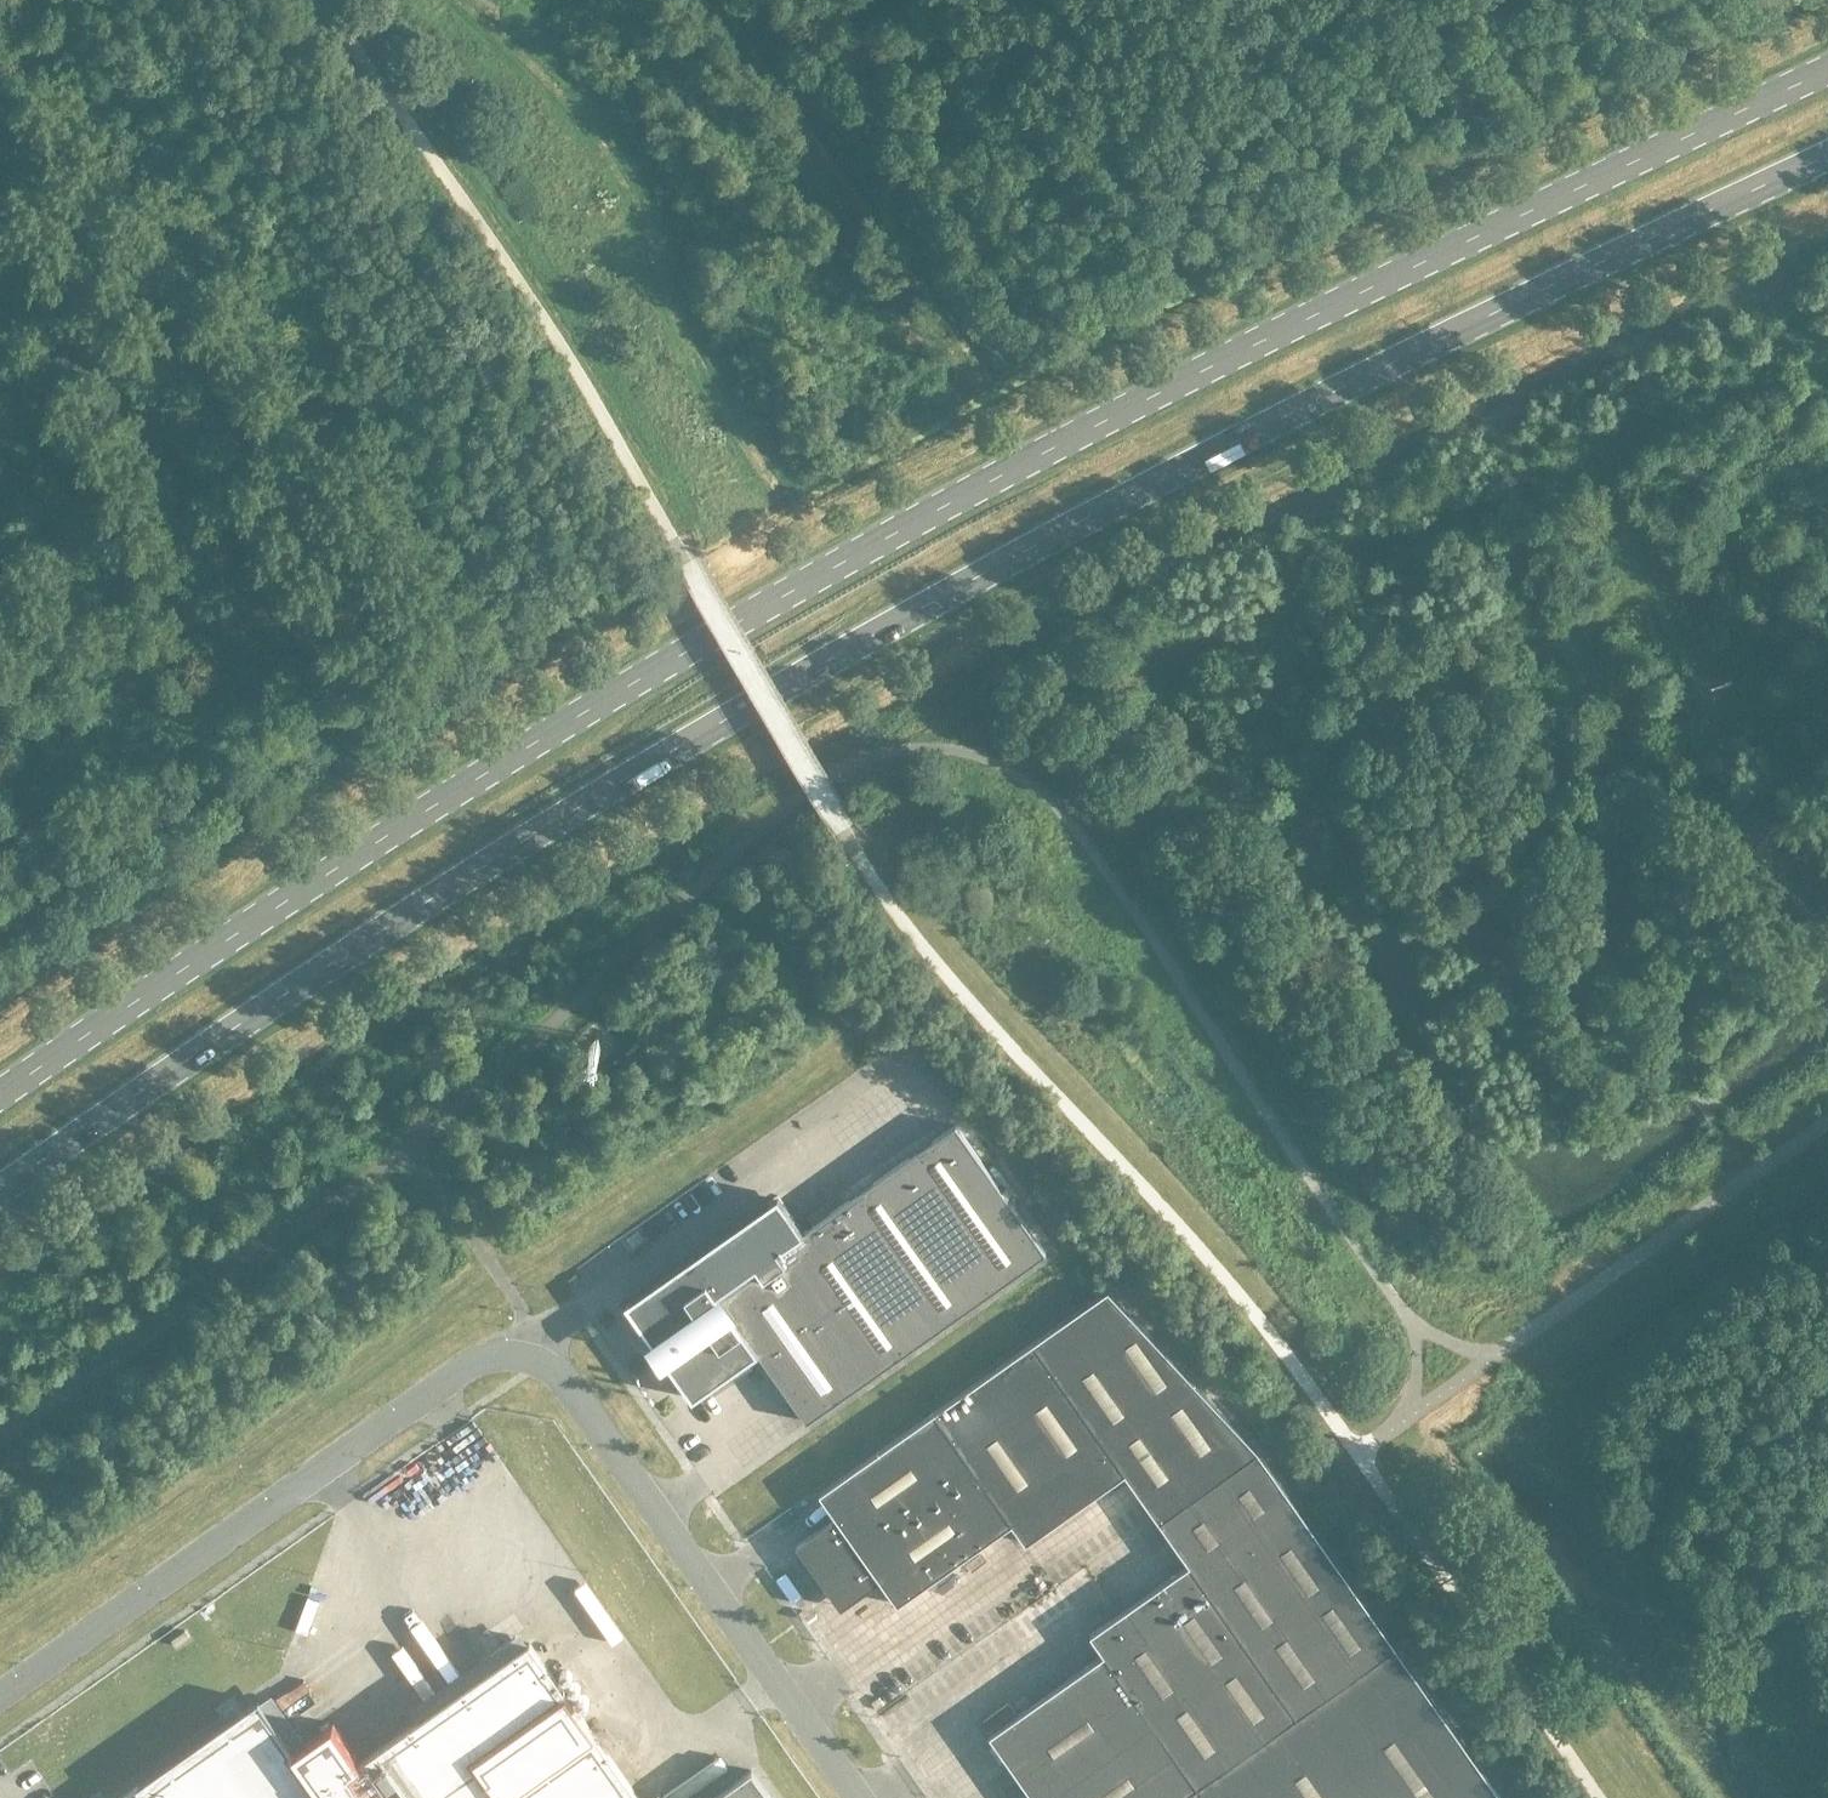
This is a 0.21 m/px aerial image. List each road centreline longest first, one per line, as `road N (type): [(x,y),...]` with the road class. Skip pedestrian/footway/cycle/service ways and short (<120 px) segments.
road 1 (trunk): [(0,1187),(489,861),(792,680),(1105,509),(1827,159)]
road 2 (trunk): [(1827,74),(1376,287),(936,512),(479,781),(0,1098)]
road 3 (unclassified): [(853,1797),(540,1358),(517,1347),(487,1353),(0,1695)]
road 4 (track): [(718,866),(853,1044),(504,1281)]

